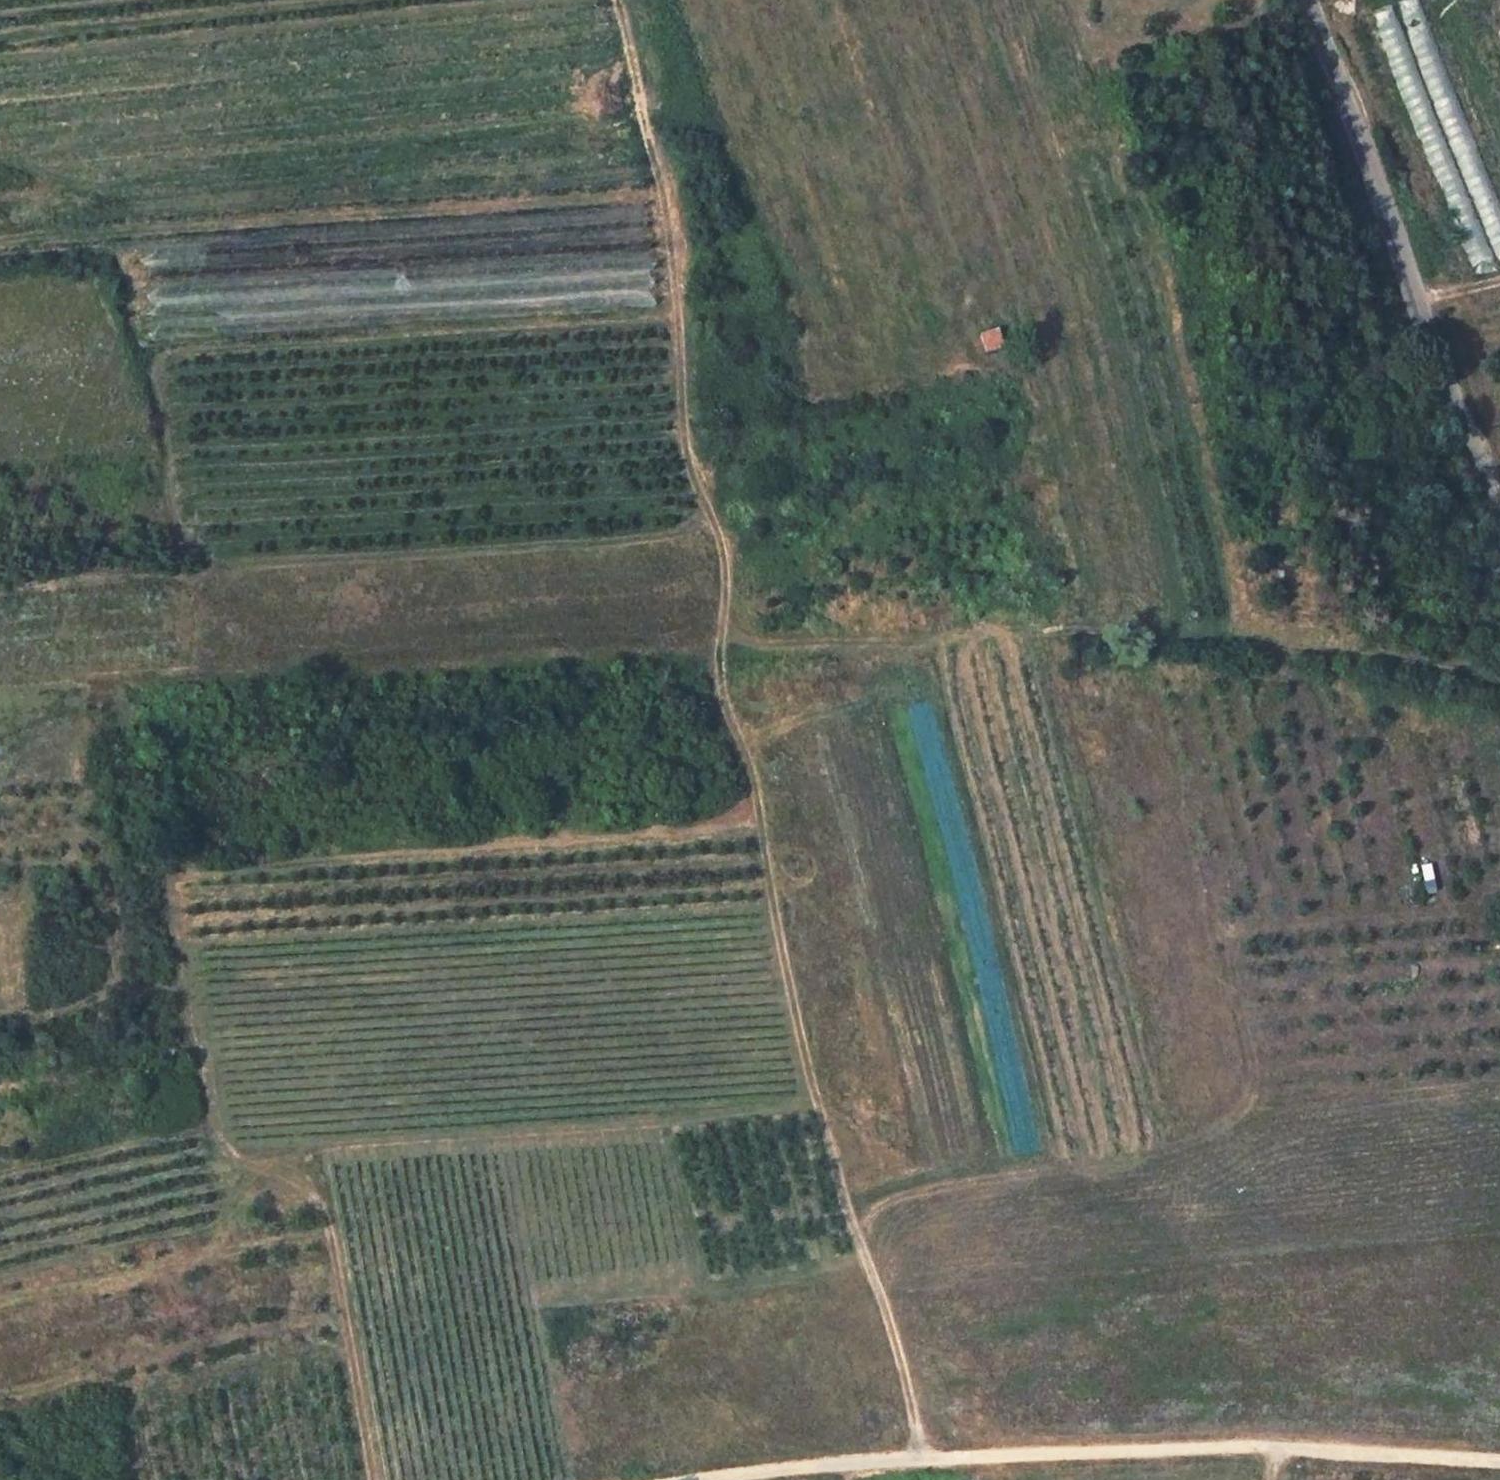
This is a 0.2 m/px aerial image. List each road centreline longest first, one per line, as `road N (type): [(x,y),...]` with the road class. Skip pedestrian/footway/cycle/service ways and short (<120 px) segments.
road 1 (track): [(706,1479),(933,1458),(1252,1445),(1499,1461)]
road 2 (residential): [(1314,0),(1499,530)]

